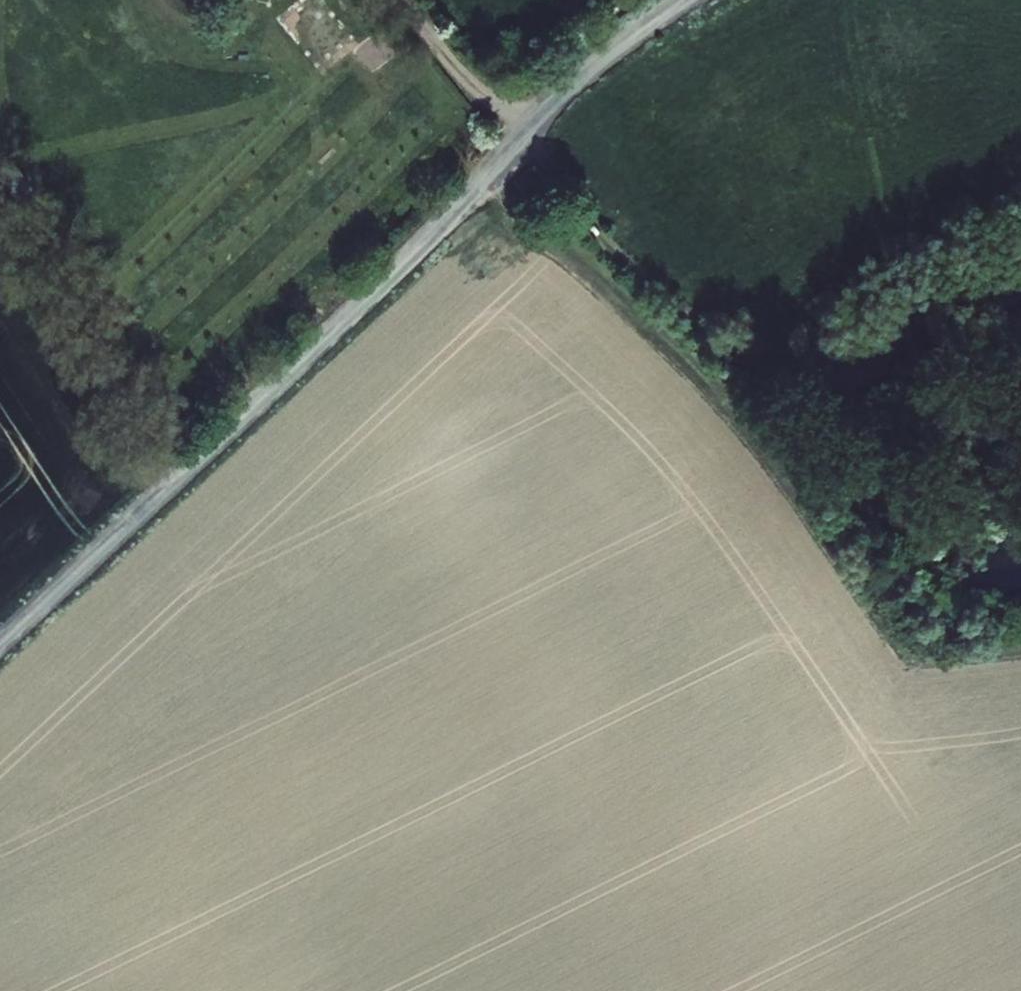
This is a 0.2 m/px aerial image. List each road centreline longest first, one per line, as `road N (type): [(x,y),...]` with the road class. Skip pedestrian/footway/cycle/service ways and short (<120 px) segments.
road 1 (tertiary): [(0,645),(395,273),(594,69),(683,0)]
road 2 (track): [(399,0),(529,133)]

